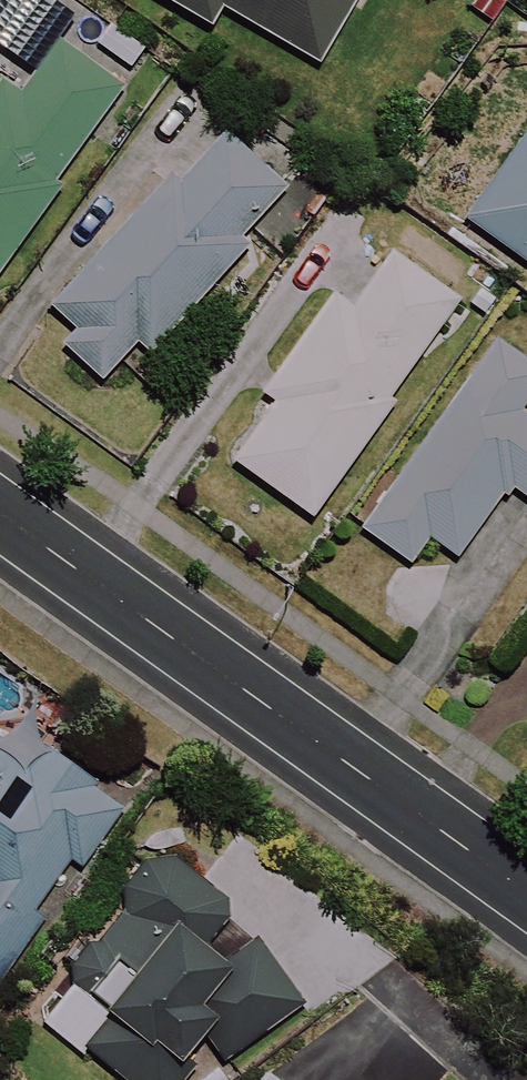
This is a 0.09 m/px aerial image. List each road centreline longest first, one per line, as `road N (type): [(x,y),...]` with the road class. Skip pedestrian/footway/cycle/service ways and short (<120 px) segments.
road 1 (tertiary): [(0,513),(526,890)]
road 2 (residential): [(514,1079),(378,975)]

